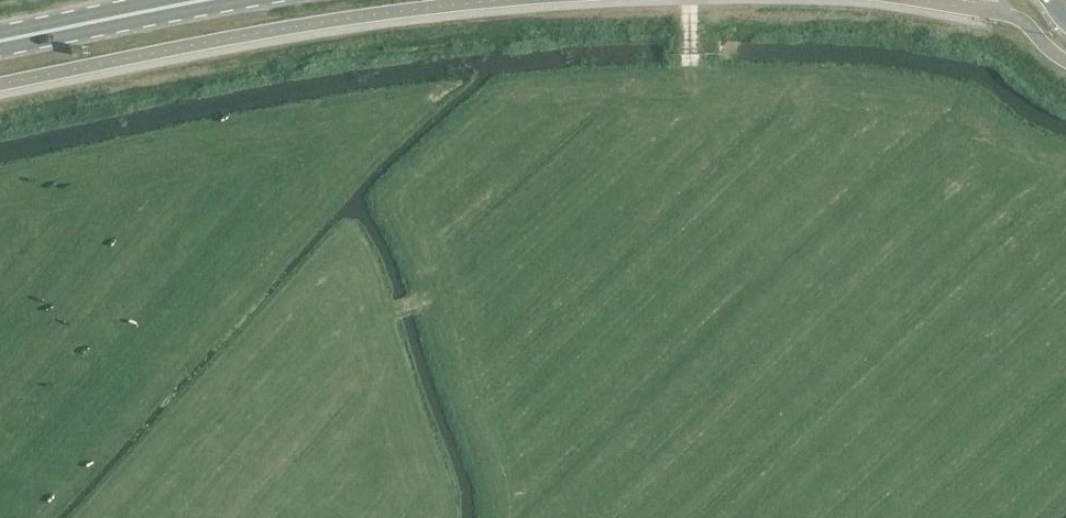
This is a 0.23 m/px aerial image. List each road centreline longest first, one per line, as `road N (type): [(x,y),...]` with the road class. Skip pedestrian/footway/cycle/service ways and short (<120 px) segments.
road 1 (primary): [(0,40),(198,0)]

